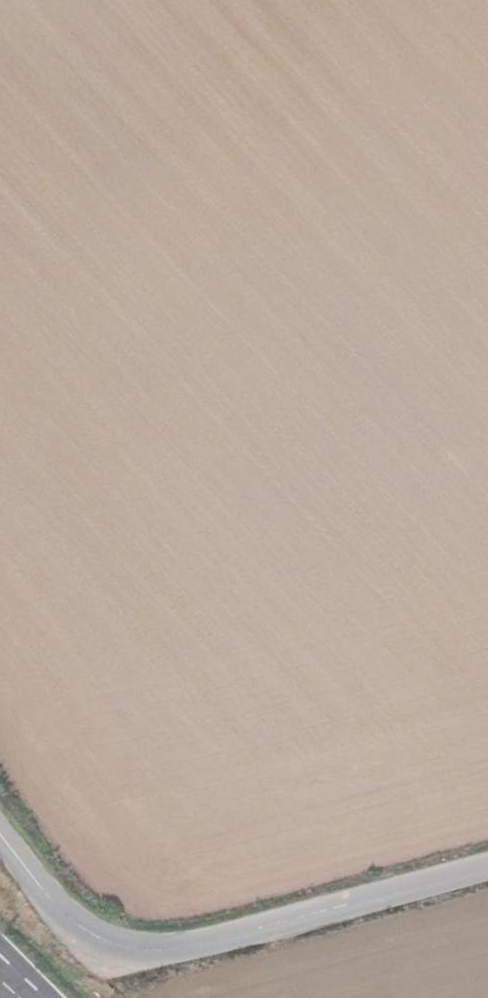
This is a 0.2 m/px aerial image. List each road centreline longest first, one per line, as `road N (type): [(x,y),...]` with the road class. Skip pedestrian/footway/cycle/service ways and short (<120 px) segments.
road 1 (unclassified): [(0,833),(83,928),(156,951),(487,868)]

